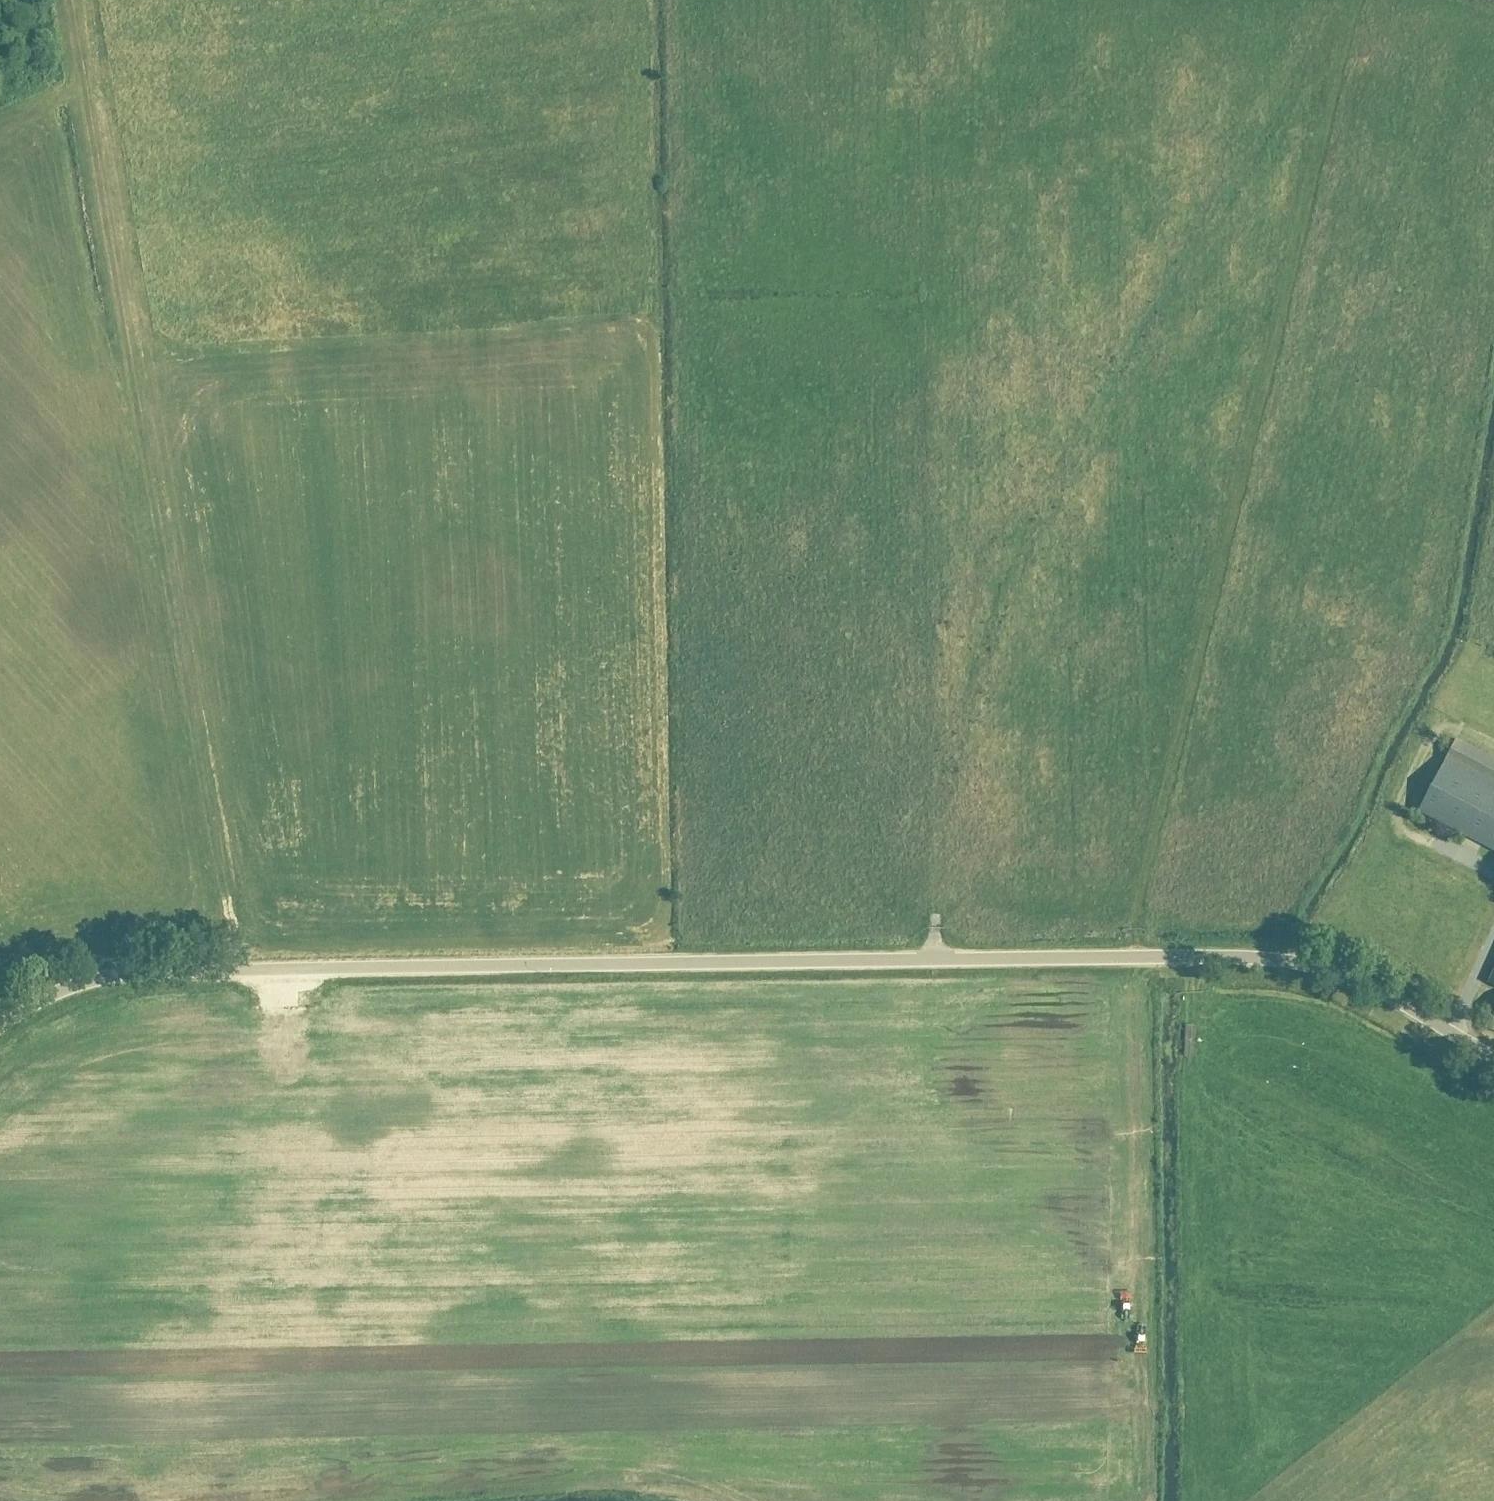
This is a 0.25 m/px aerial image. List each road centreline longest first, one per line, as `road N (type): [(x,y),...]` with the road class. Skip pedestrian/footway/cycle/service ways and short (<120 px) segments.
road 1 (unclassified): [(0,1027),(84,983),(161,972),(1219,957),(1353,978),(1493,1057)]
road 2 (track): [(65,0),(233,971)]
road 3 (track): [(1133,958),(1329,90),(1358,0)]

